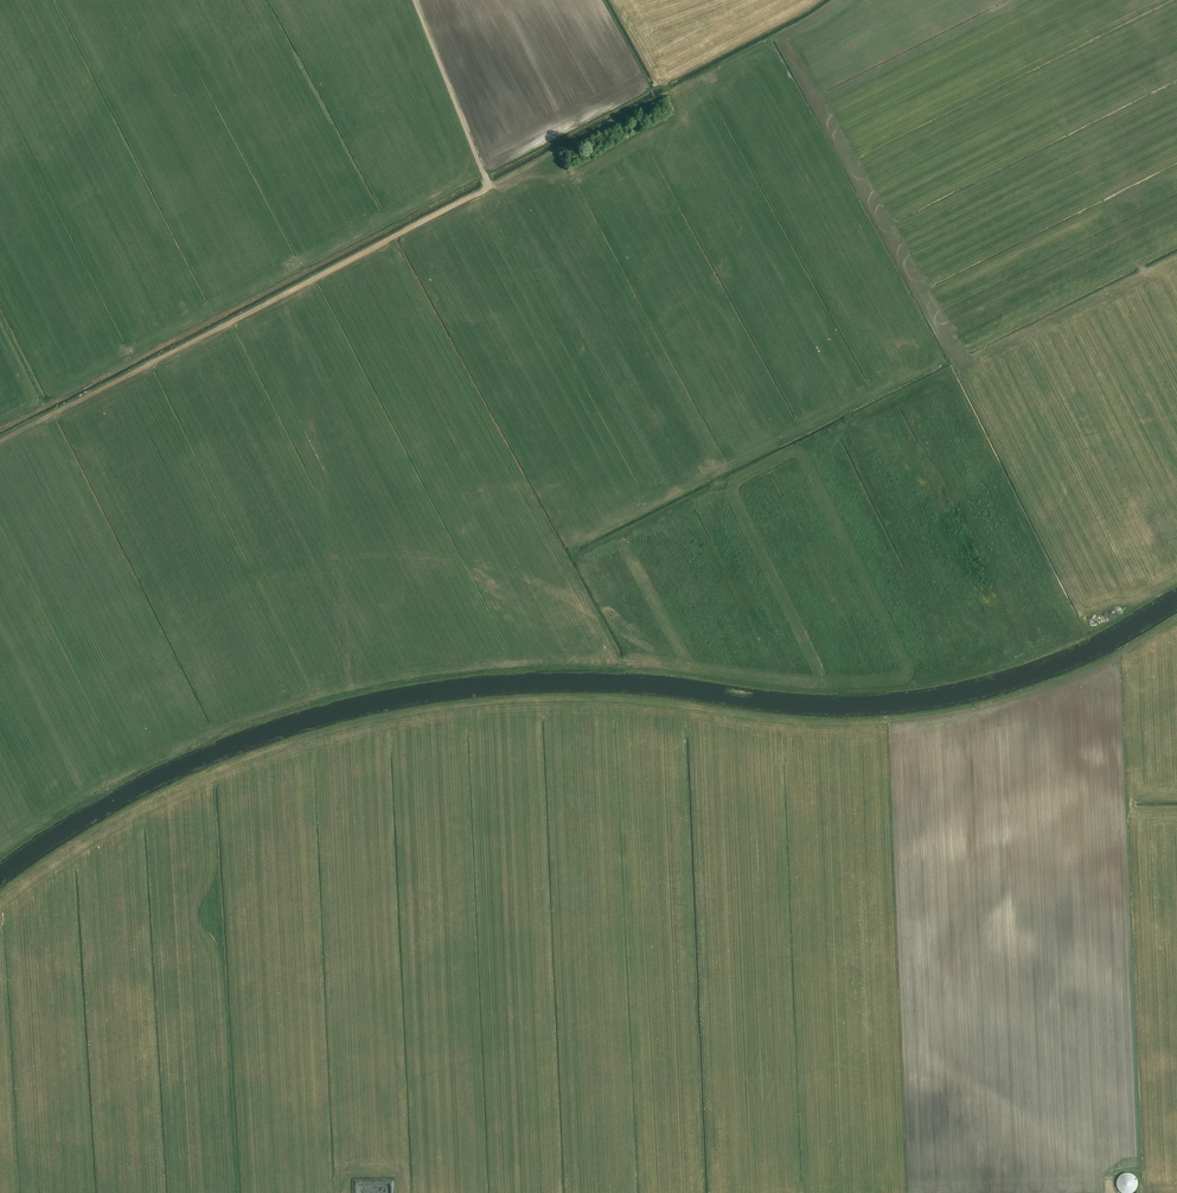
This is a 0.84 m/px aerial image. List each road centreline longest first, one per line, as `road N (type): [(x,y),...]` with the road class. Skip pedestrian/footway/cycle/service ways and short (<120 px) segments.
road 1 (track): [(999,0),(1142,266)]

